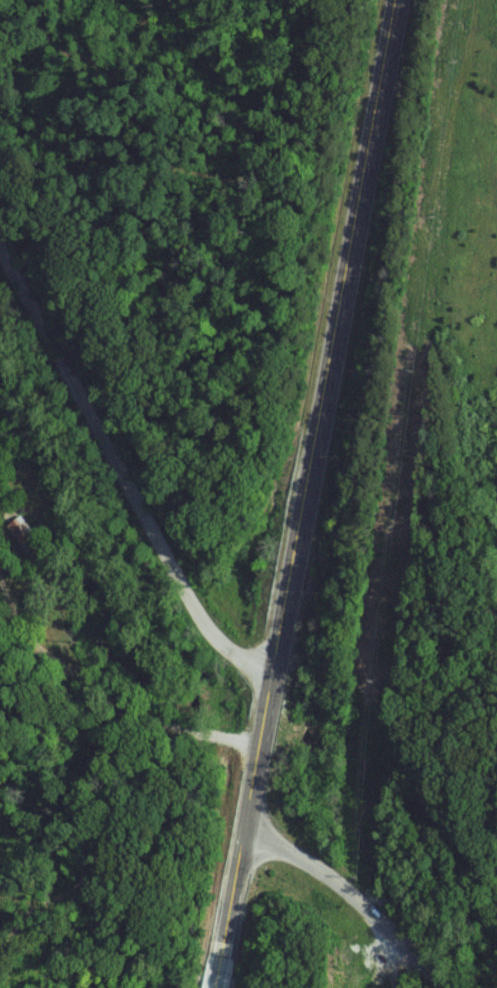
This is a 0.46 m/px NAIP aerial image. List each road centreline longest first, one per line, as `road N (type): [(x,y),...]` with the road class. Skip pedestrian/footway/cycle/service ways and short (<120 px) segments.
road 1 (primary): [(399,0),(220,987)]
road 2 (residential): [(0,255),(194,607),(231,658),(276,680)]
road 3 (tertiary): [(246,835),(309,863),(355,897),(451,987)]

